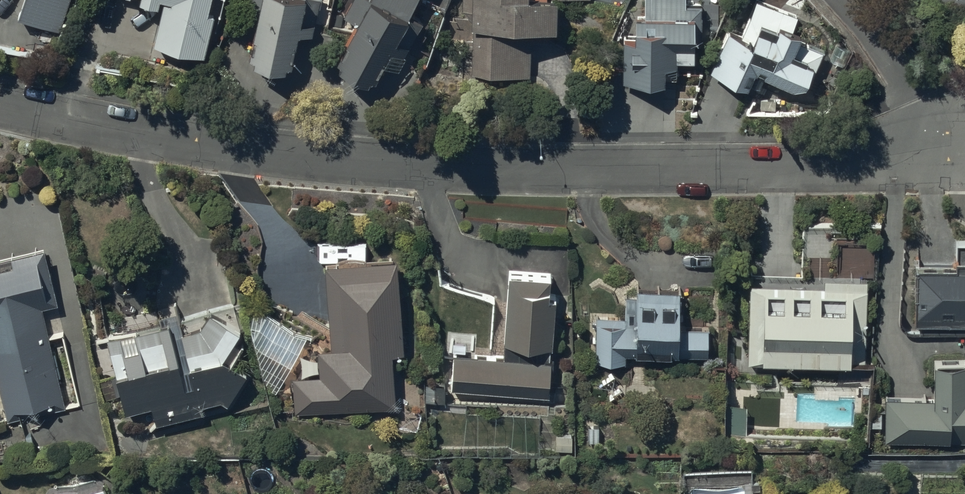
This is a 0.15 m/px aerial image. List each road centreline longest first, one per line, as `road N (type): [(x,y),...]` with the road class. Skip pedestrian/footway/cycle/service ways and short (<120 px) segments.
road 1 (residential): [(0,110),(121,137),(475,174),(828,169),(951,147)]
road 2 (residential): [(844,0),(927,99),(951,147)]

